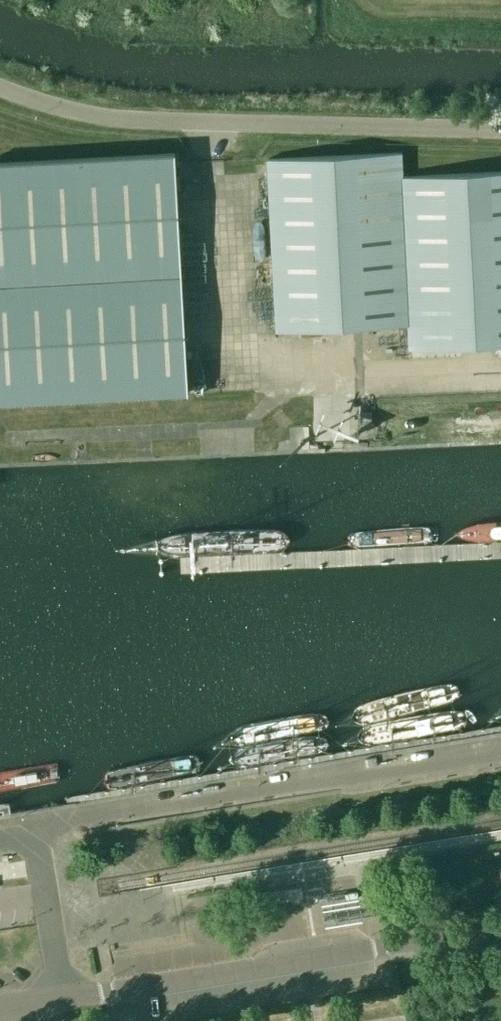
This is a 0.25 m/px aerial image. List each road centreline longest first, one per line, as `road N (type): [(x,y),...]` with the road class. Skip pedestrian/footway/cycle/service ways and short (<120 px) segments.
road 1 (tertiary): [(0,1009),(500,925)]
road 2 (unclassified): [(500,129),(145,120),(0,89)]

